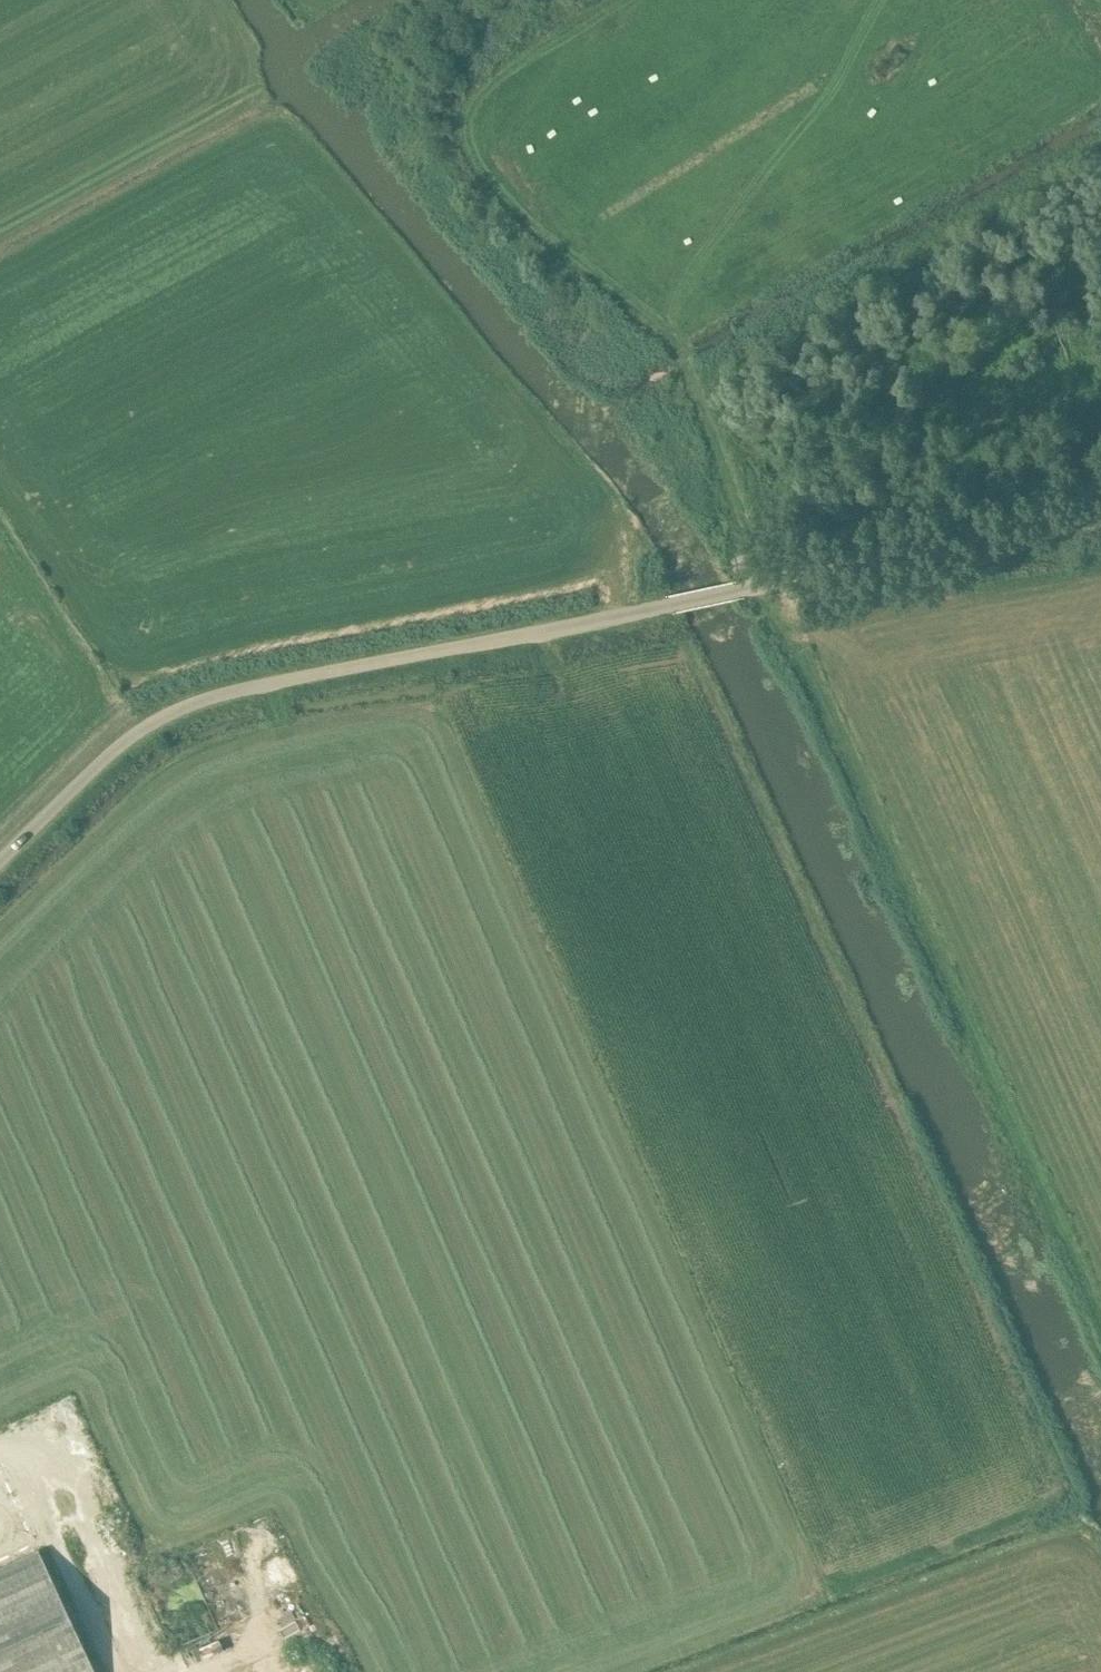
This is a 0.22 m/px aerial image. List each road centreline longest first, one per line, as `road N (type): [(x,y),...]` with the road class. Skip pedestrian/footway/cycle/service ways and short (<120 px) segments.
road 1 (unclassified): [(0,869),(146,726),(229,692),(674,598),(1100,522)]
road 2 (track): [(767,582),(794,661),(1100,1332)]
road 3 (track): [(767,582),(674,341),(531,234),(454,125),(466,94),(544,9),(562,0)]

